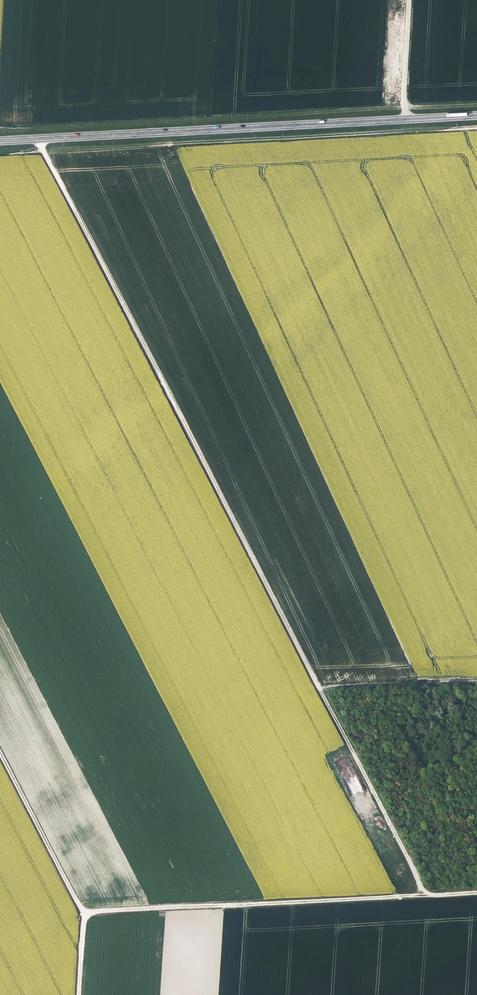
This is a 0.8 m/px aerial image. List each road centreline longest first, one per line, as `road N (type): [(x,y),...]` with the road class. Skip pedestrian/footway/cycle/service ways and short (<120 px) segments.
road 1 (track): [(425,891),(37,137)]
road 2 (secondary): [(0,139),(476,113)]
road 3 (track): [(45,153),(476,127)]
road 4 (track): [(404,109),(0,129)]
road 5 (track): [(83,913),(476,889)]
road 6 (track): [(0,753),(83,913),(78,994)]

